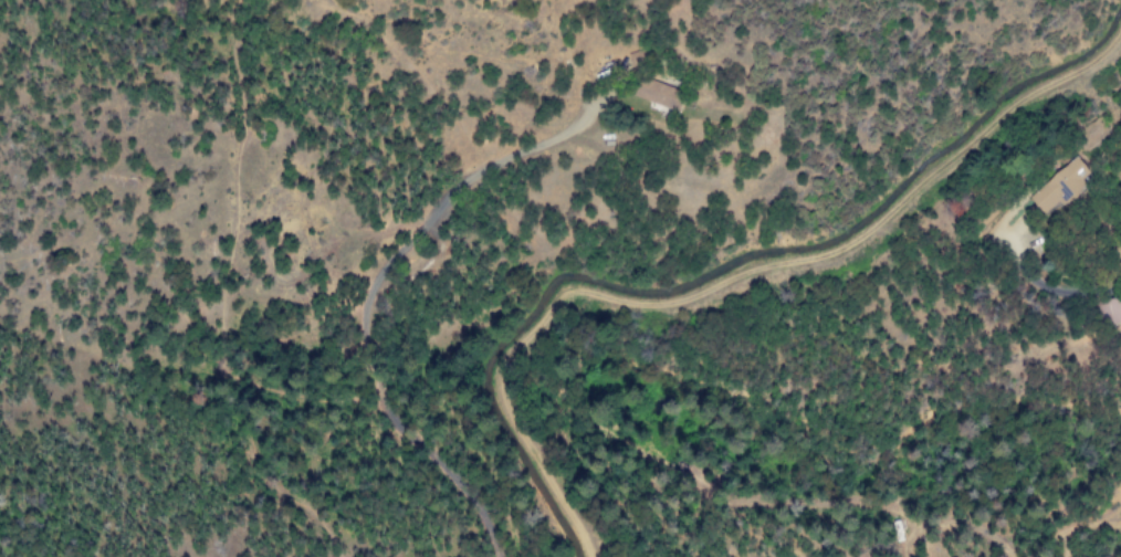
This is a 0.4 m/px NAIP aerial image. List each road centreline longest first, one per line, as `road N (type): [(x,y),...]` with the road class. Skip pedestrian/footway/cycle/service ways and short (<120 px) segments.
road 1 (track): [(586,556),(500,414),(492,387),(497,365),(555,301),(565,294),(662,305),(752,264),(814,259),(867,229),(1019,96),(1085,64),(1120,28)]

